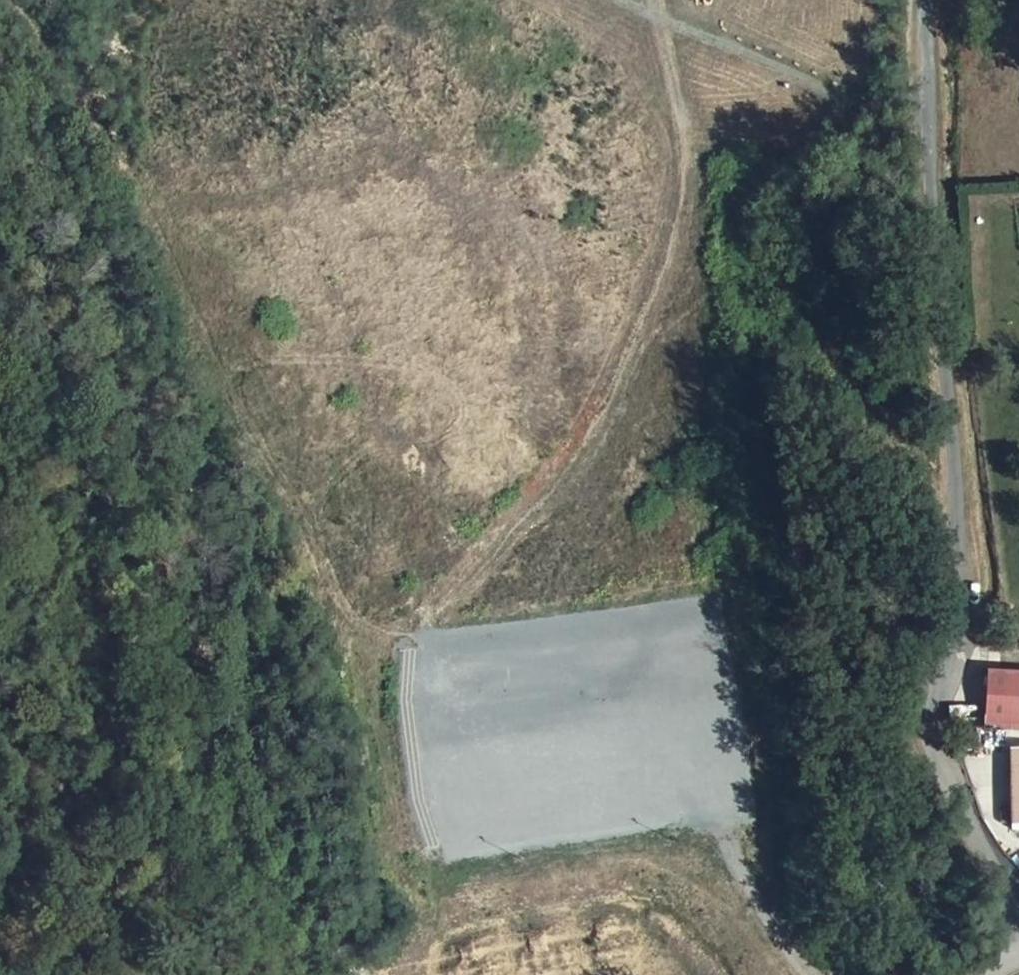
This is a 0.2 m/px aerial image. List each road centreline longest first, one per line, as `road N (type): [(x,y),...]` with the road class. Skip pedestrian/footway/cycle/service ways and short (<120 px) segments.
road 1 (residential): [(1018,916),(976,840),(950,770),(940,709),(967,639),(928,198),(927,0)]

